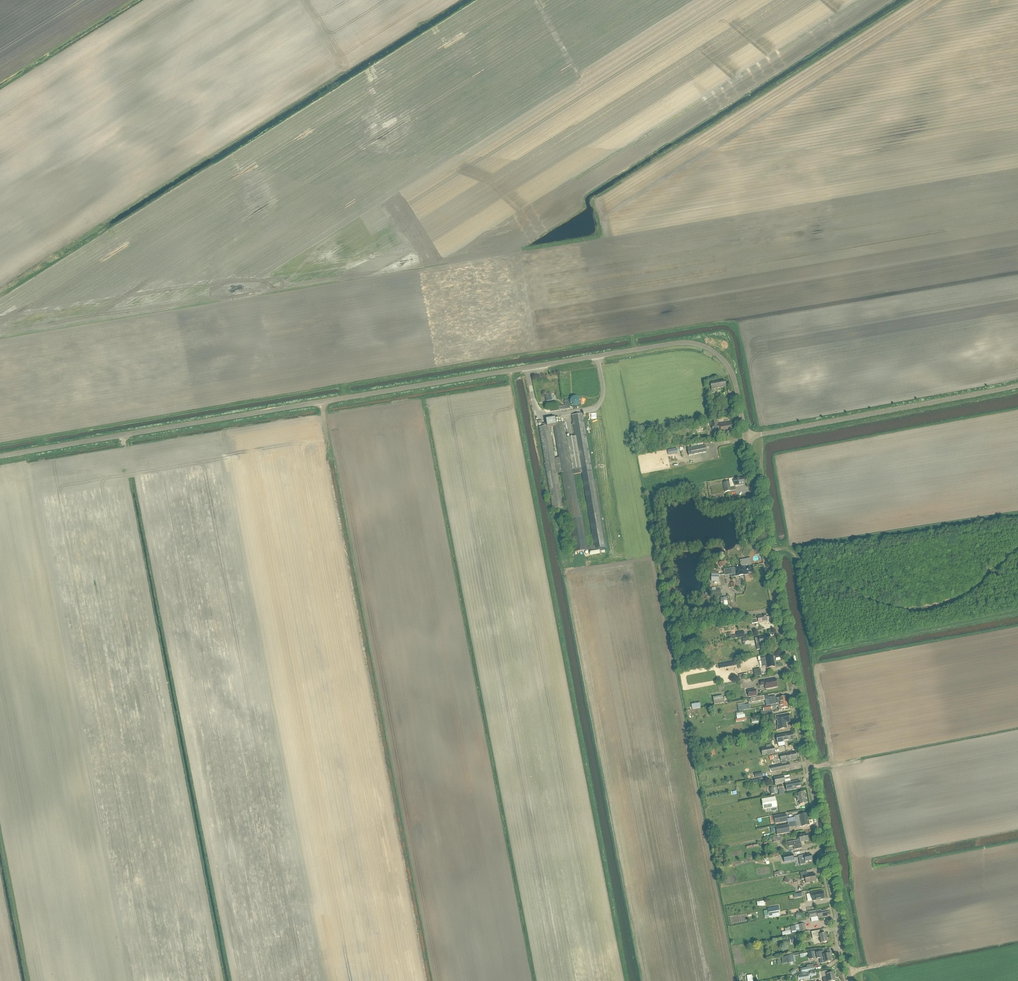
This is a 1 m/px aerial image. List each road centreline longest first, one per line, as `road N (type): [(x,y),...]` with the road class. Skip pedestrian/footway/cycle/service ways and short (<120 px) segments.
road 1 (unclassified): [(0,457),(682,343),(713,351),(730,370),(746,438)]
road 2 (unclassified): [(850,980),(746,438)]
road 3 (unclassified): [(746,438),(1017,387)]
road 4 (track): [(1017,549),(955,603),(916,612),(845,589),(787,547)]

